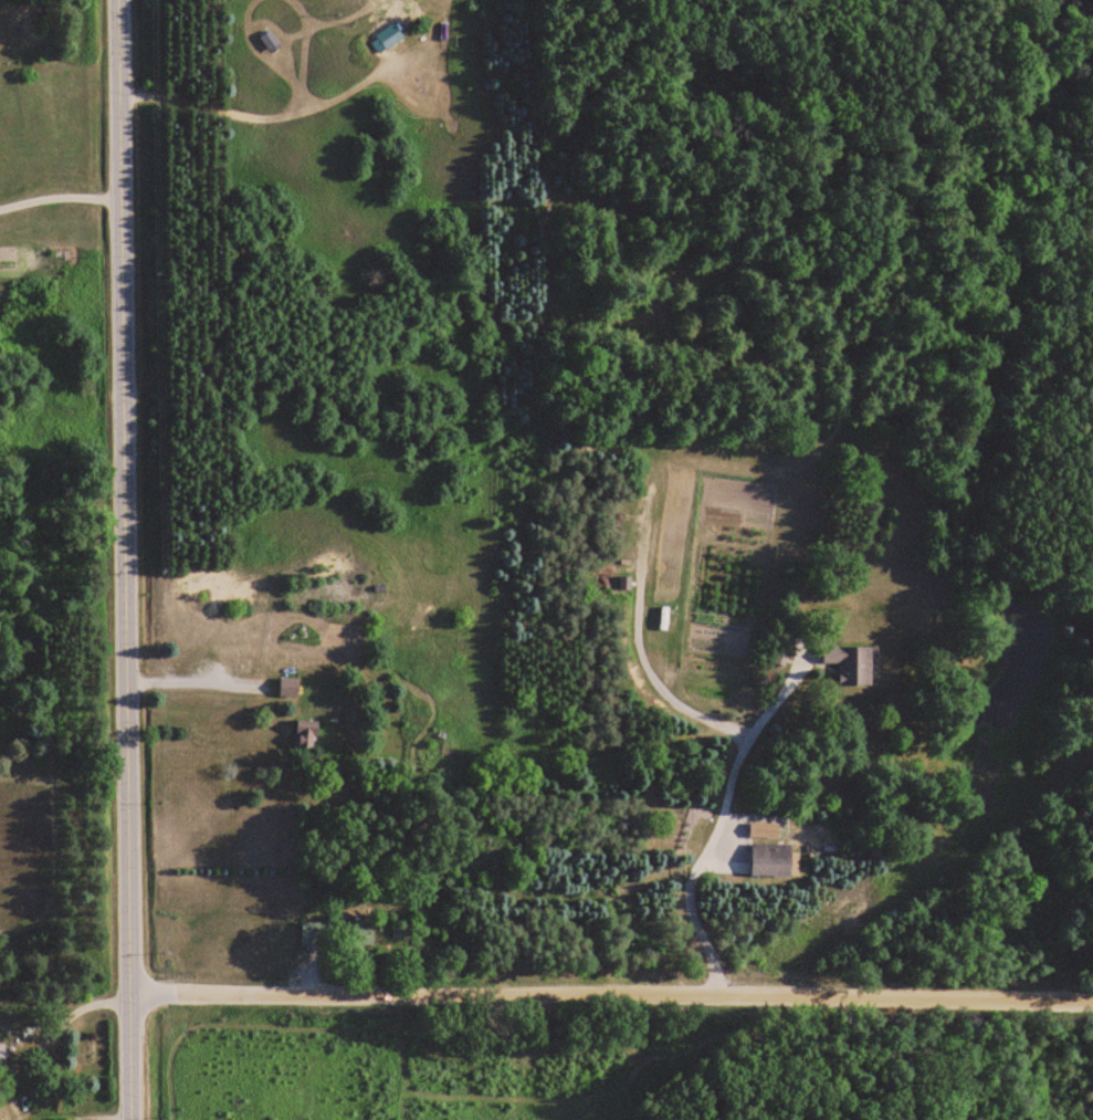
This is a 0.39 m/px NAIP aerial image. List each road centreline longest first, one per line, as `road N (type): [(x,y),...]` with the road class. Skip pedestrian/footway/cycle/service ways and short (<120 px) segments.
road 1 (tertiary): [(135,1119),(120,0)]
road 2 (residential): [(1092,999),(134,986)]

